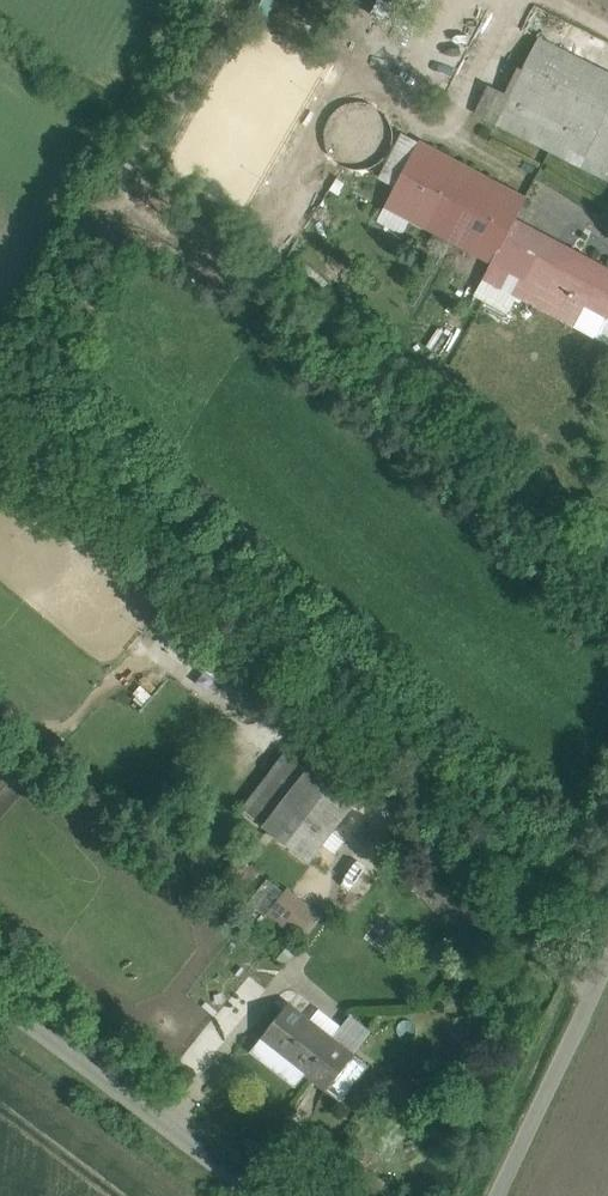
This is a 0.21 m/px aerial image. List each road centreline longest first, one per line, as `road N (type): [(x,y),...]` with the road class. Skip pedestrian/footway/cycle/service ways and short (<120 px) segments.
road 1 (unclassified): [(265,1195),(0,1001)]
road 2 (unclassified): [(501,1195),(607,969)]

